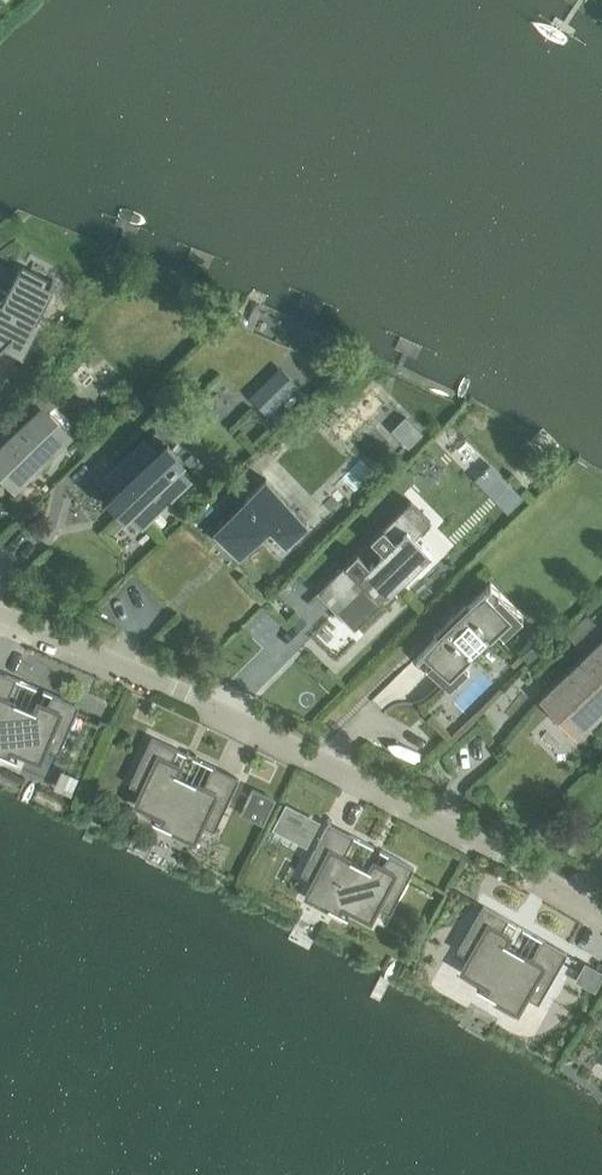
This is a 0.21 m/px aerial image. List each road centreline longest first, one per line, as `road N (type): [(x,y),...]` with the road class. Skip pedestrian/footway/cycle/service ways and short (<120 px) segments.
road 1 (residential): [(601,919),(504,860),(214,715),(0,623)]

